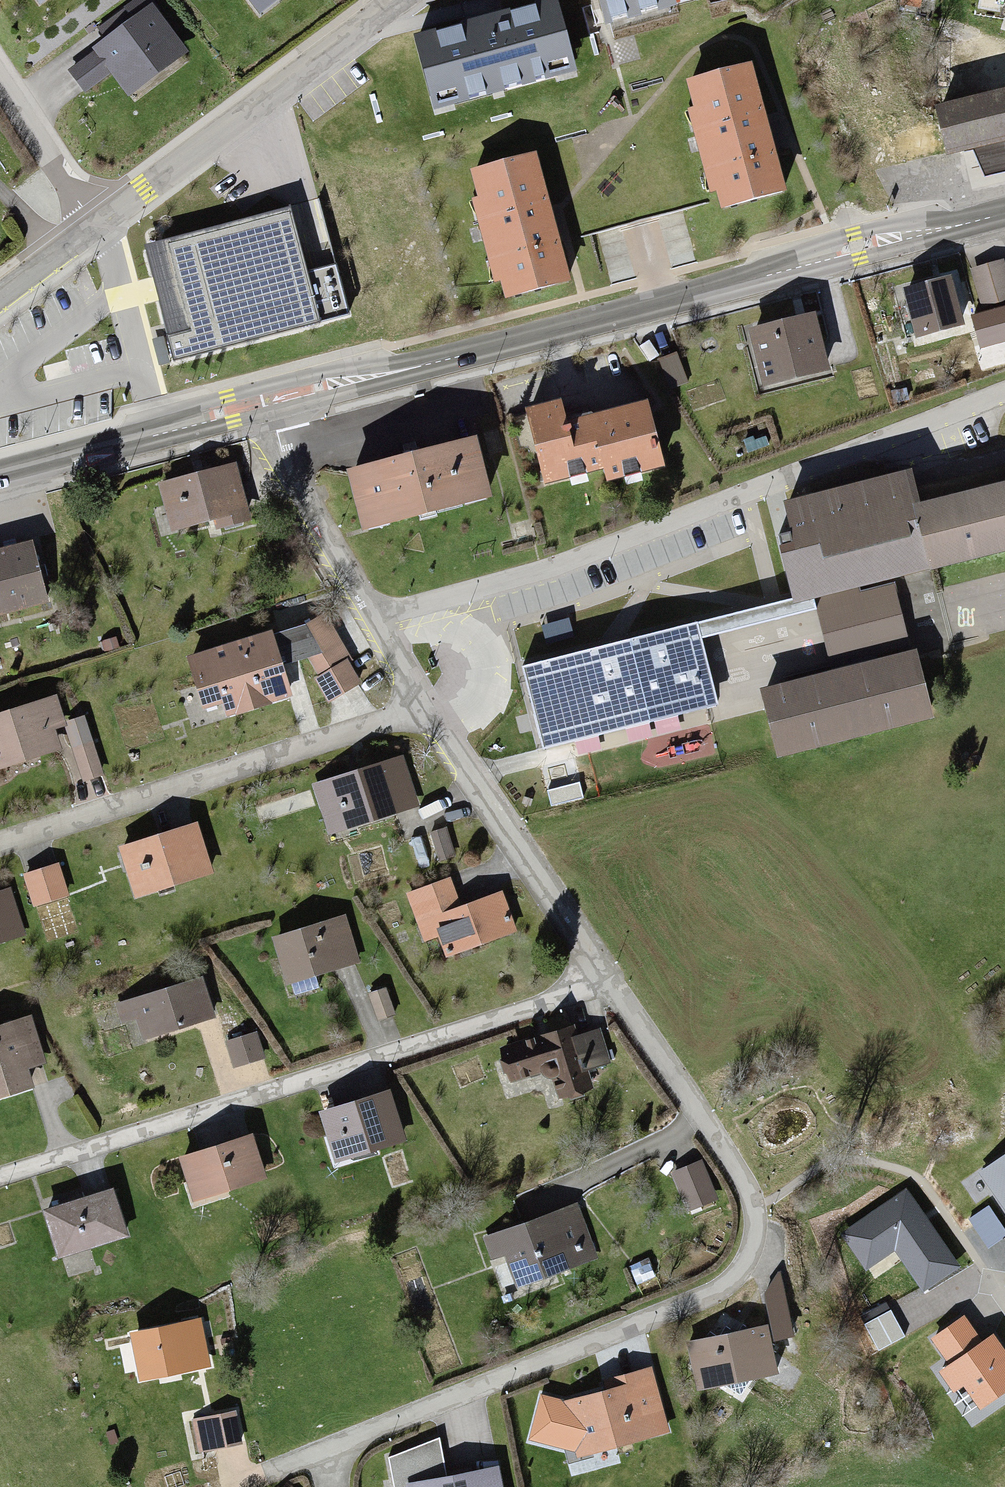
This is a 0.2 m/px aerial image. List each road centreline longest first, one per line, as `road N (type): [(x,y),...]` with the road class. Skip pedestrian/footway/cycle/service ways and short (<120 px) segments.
road 1 (residential): [(613,986),(749,1192),(756,1227),(745,1264),(712,1293),(250,1486)]
road 2 (secondary): [(272,405),(1004,214)]
road 3 (residential): [(0,1183),(613,986)]
road 4 (residential): [(0,845),(427,707)]
road 5 (tertiary): [(93,223),(393,0)]
road 6 (residential): [(272,405),(290,466),(427,707)]
road 7 (residential): [(427,707),(613,986)]
road 8 (secondary): [(0,477),(272,405)]
road 9 (residential): [(93,223),(0,81)]

